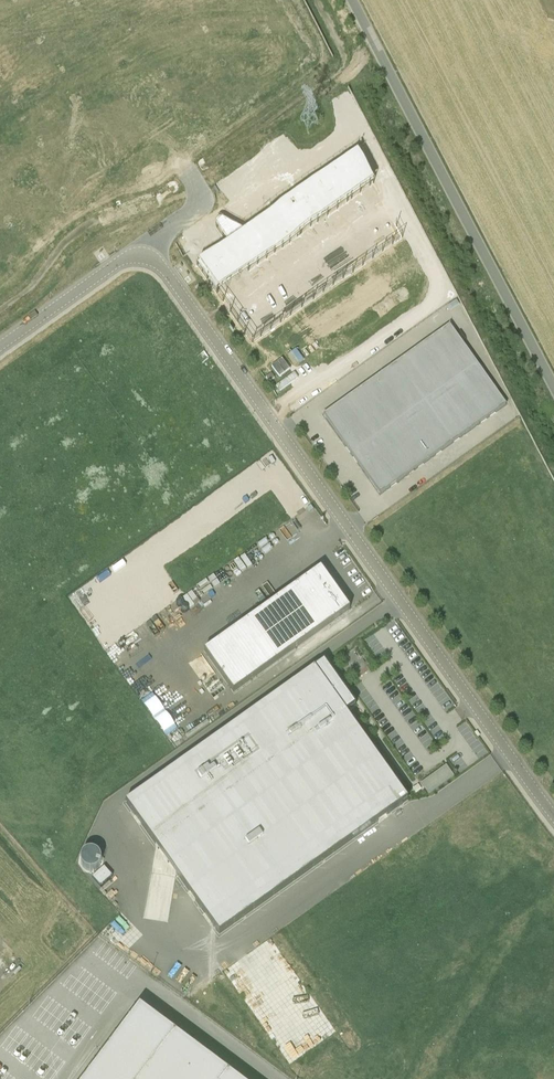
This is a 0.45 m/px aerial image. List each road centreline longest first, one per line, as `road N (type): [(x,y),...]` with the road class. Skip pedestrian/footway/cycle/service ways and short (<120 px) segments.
road 1 (unclassified): [(0,346),(119,261),(158,262),(553,815)]
road 2 (unclassified): [(553,384),(352,0)]

